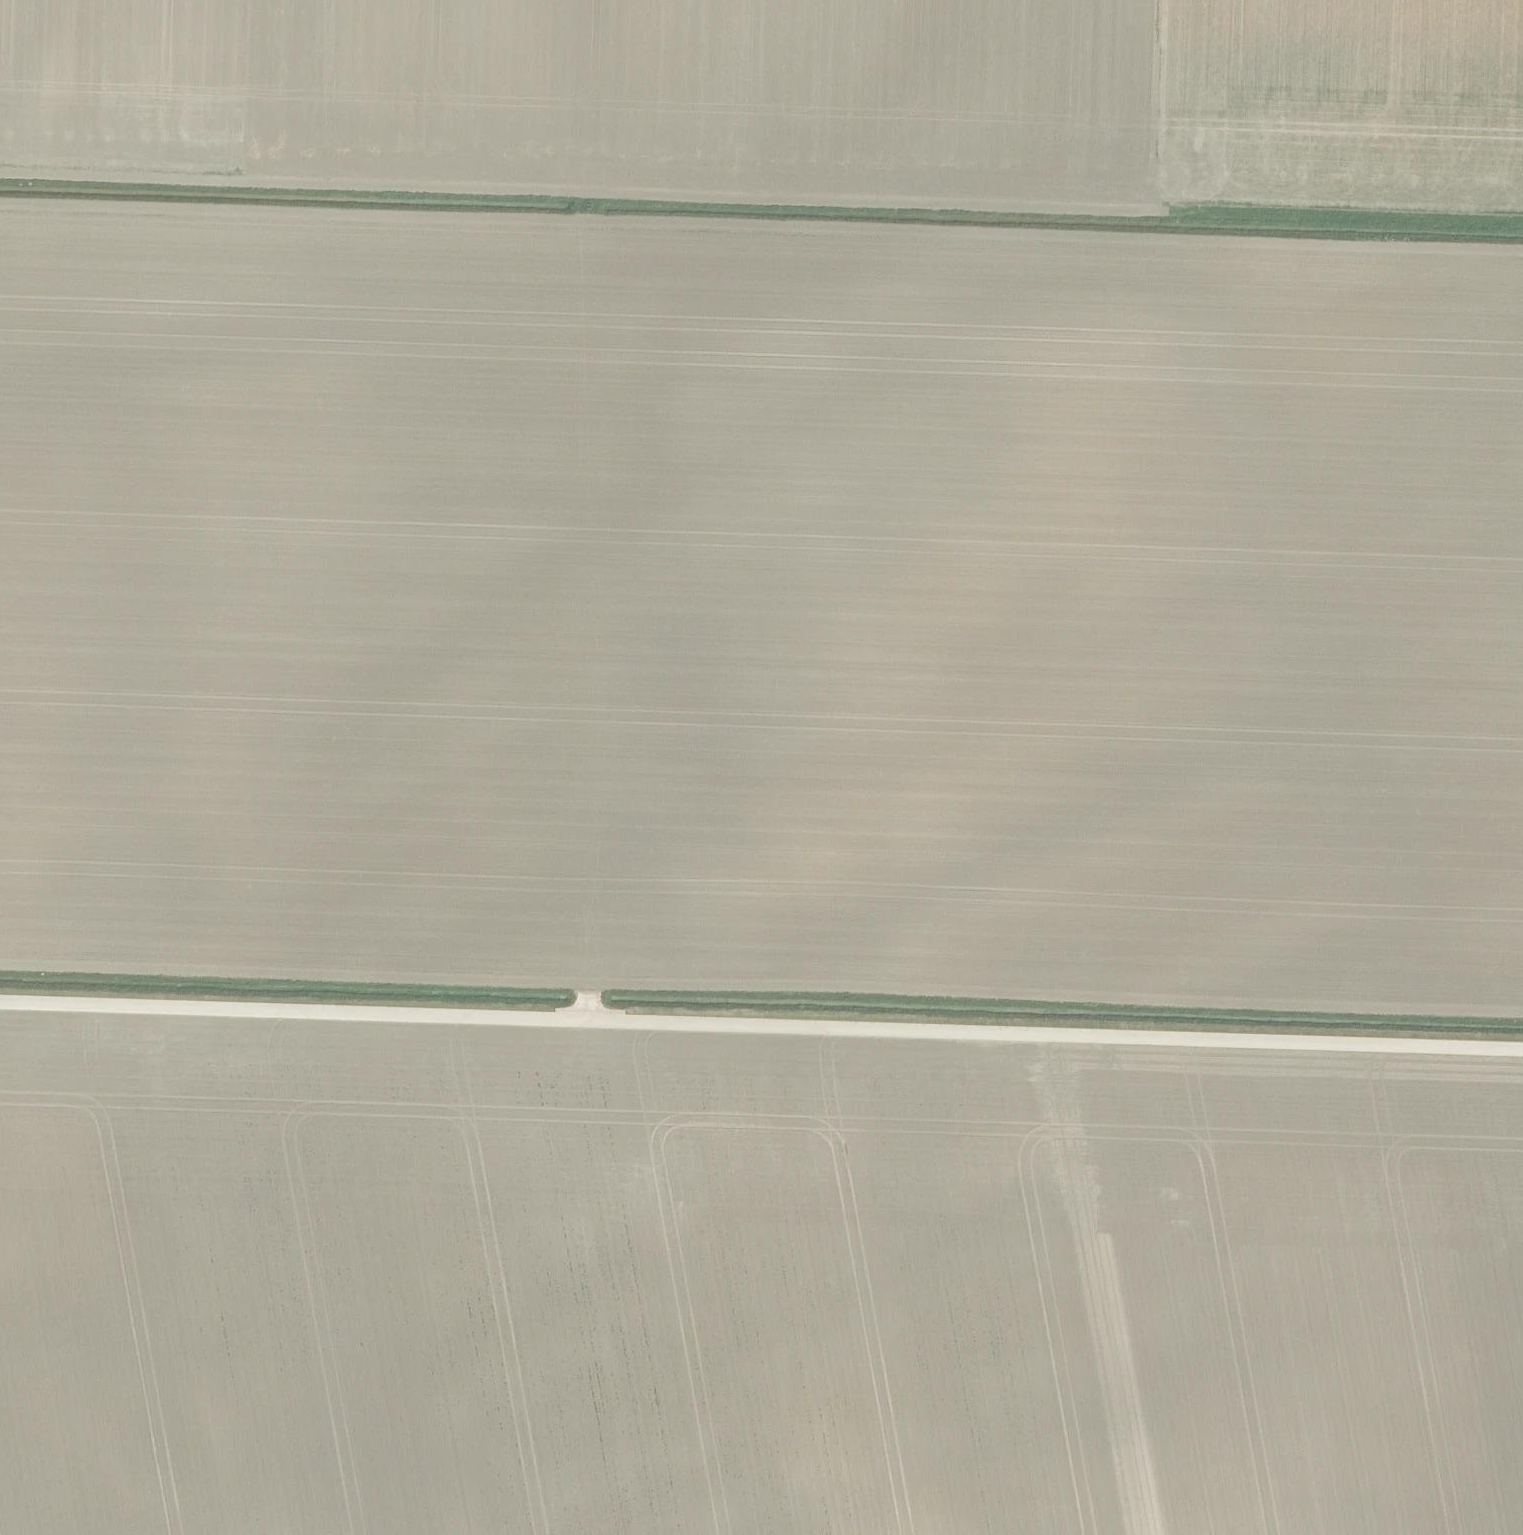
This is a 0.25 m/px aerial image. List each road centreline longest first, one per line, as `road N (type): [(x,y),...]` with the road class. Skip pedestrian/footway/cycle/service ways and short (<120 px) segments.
road 1 (track): [(586,1018),(1522,1048)]

